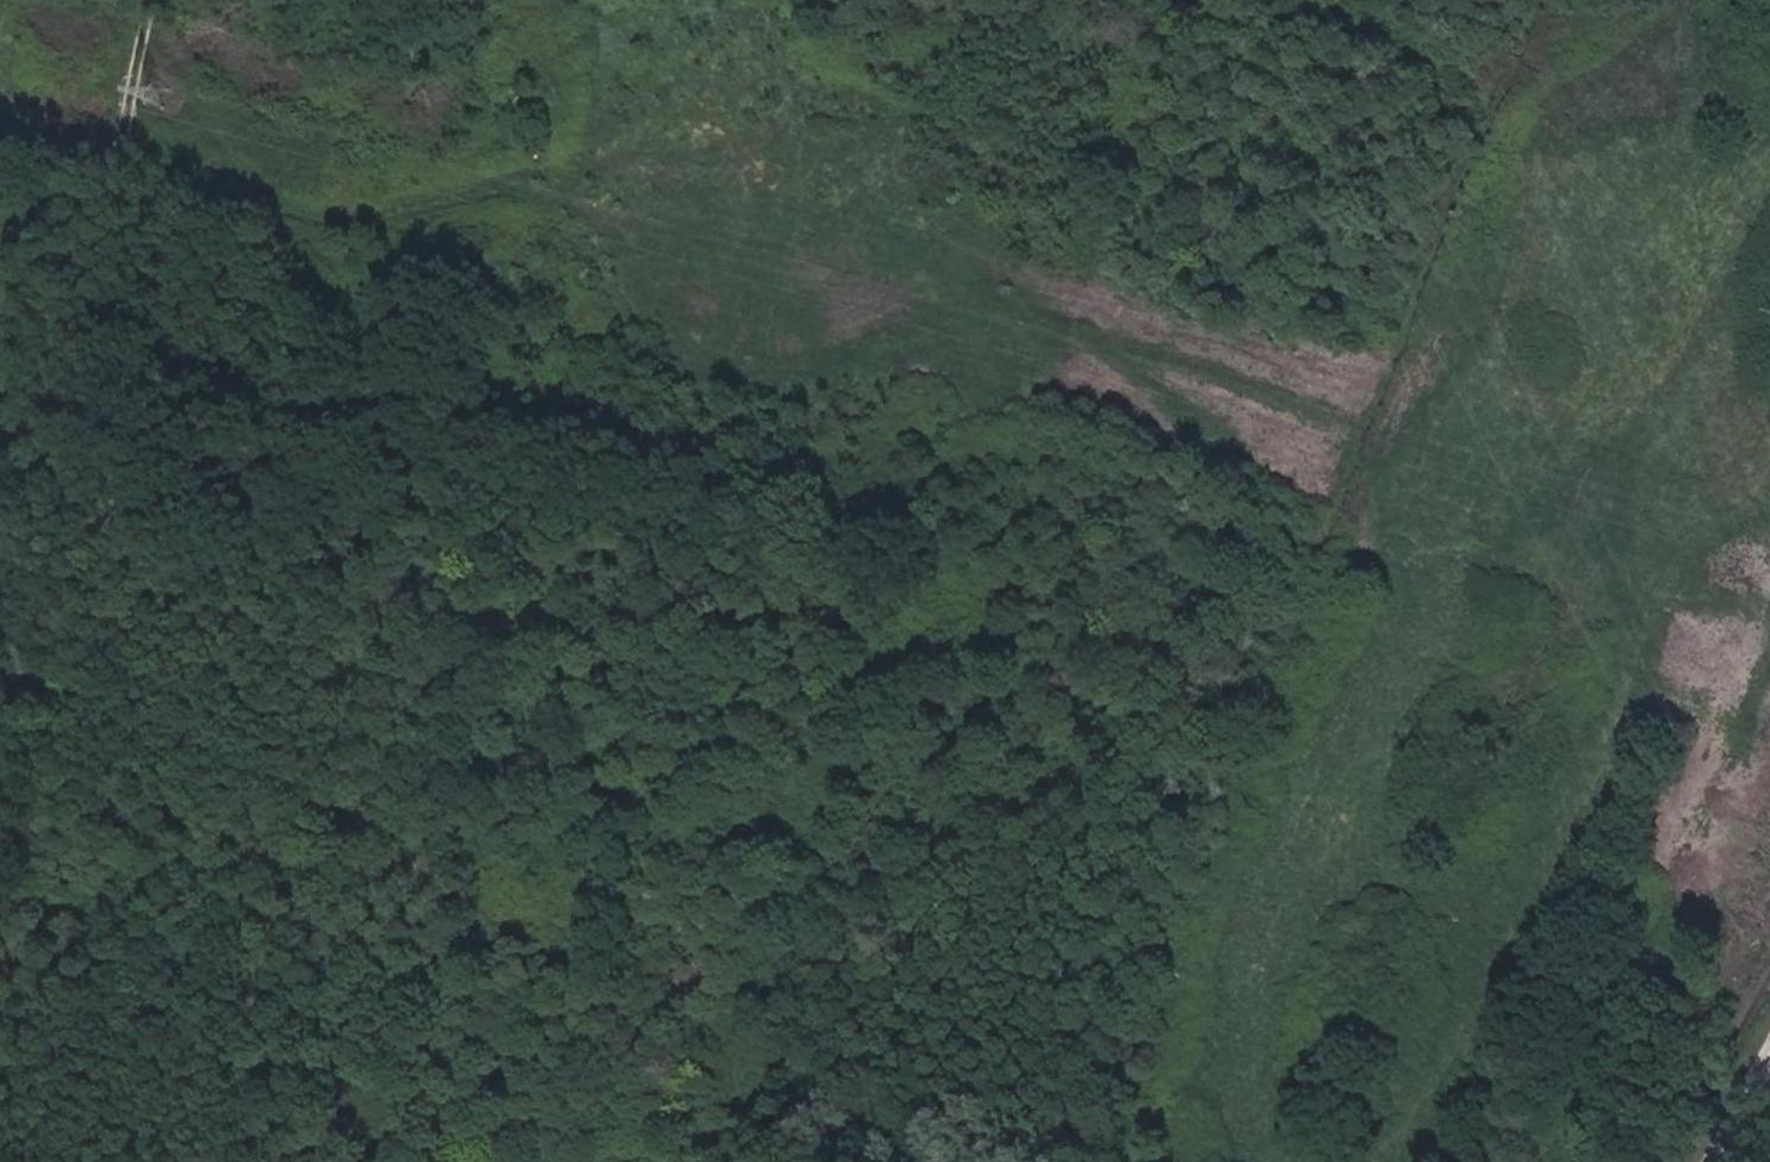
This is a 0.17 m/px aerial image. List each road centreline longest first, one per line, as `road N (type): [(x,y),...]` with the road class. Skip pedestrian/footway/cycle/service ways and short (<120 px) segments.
road 1 (track): [(152,0),(98,301),(23,618),(36,658),(216,737),(712,1019),(996,1161)]

